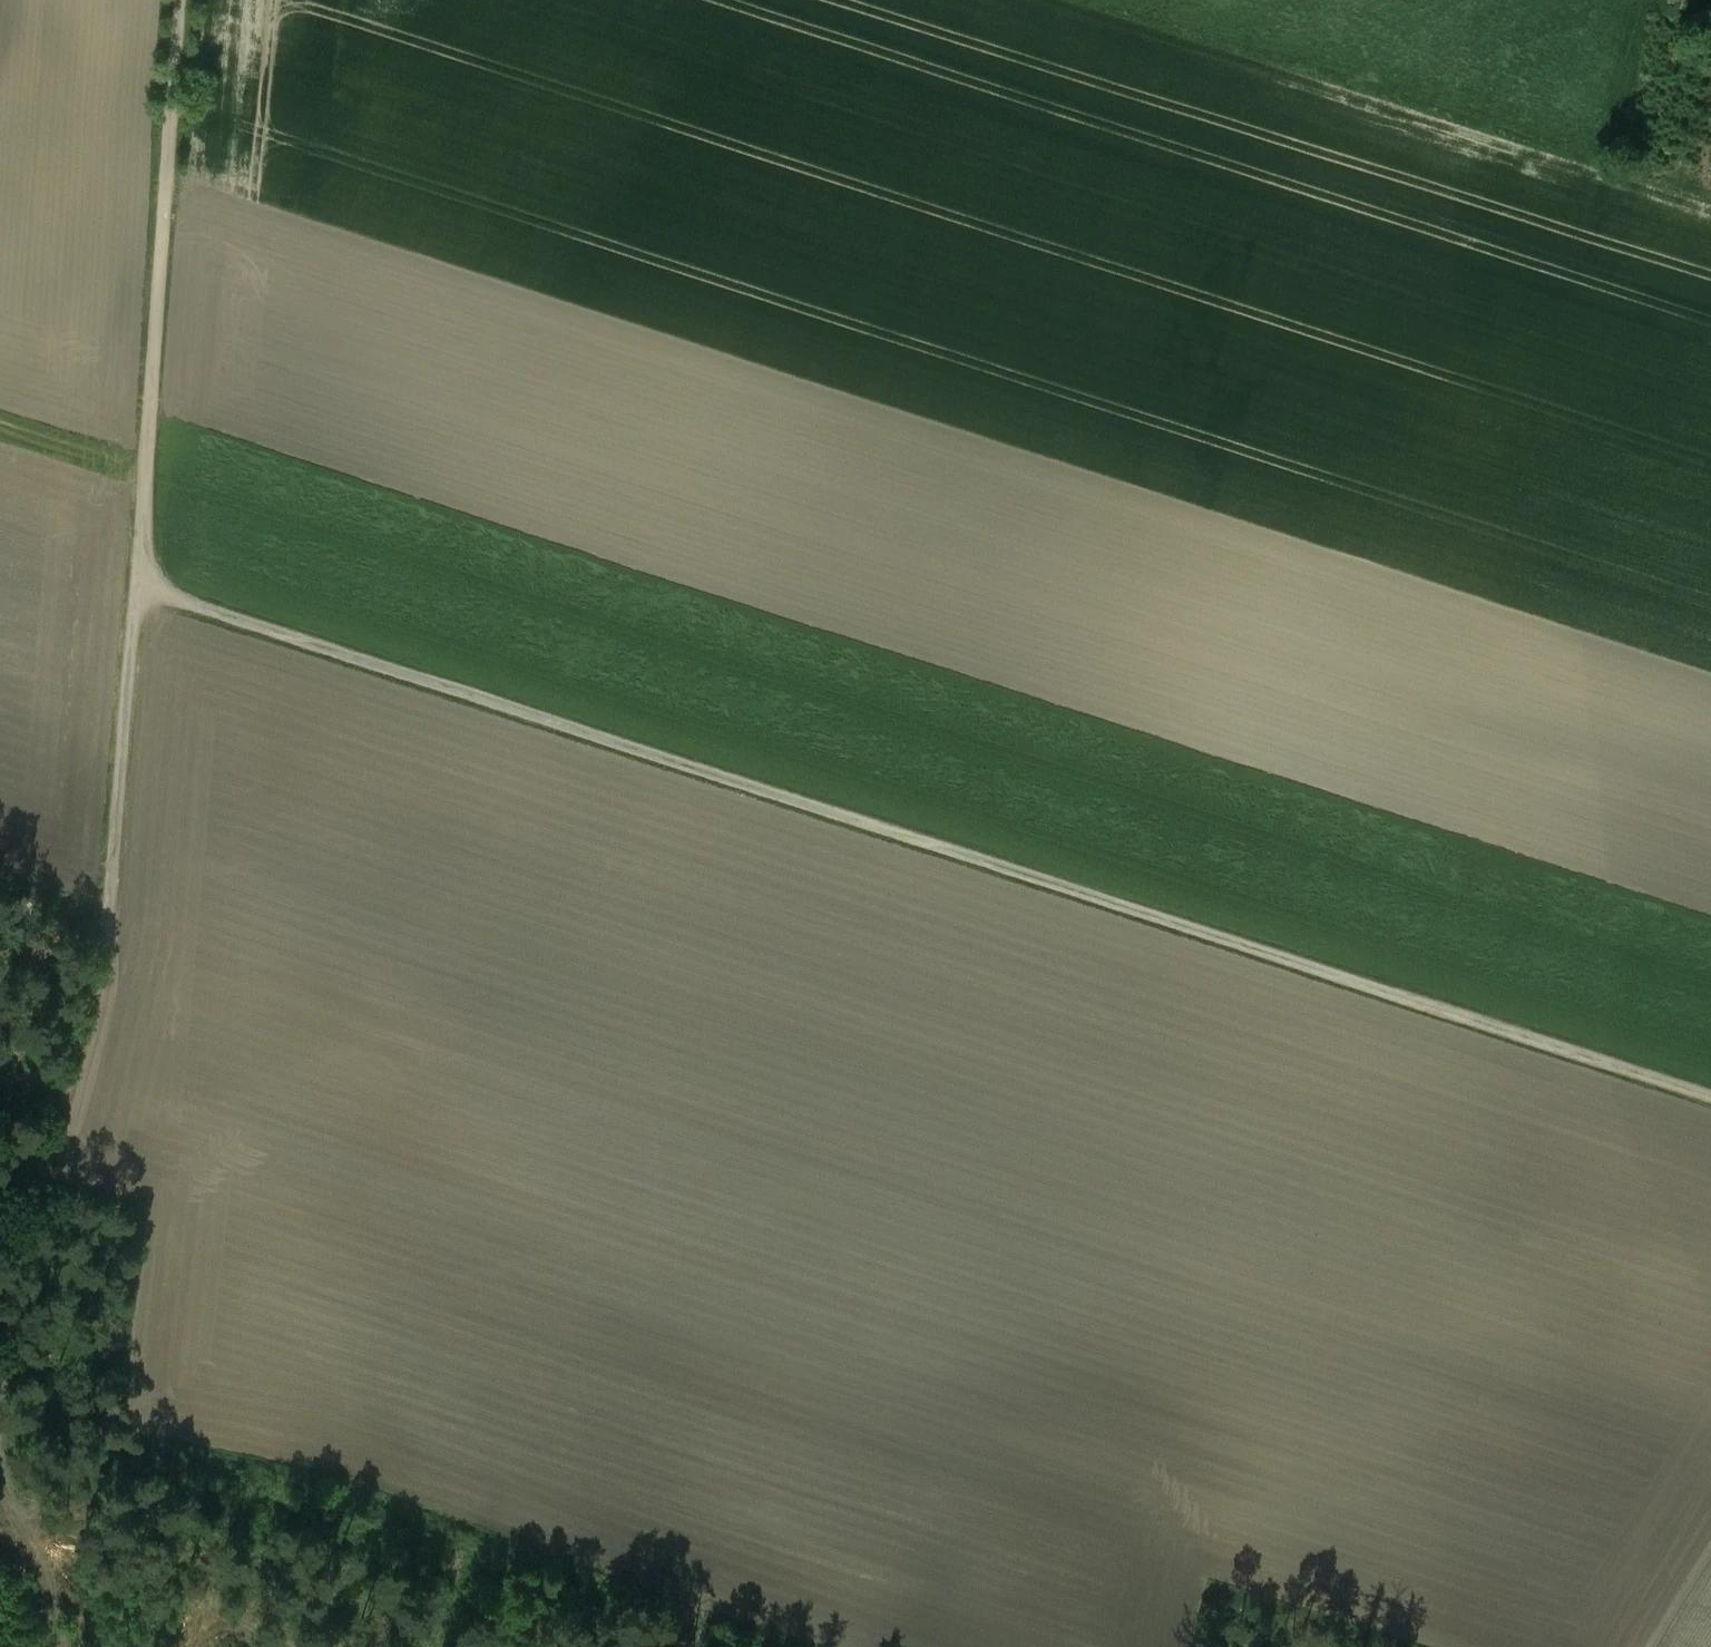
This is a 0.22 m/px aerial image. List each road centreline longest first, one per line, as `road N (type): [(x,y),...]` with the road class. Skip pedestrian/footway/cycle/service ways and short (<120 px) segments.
road 1 (track): [(138,586),(1710,1096)]
road 2 (track): [(183,0),(103,960),(82,1059),(47,1150)]

